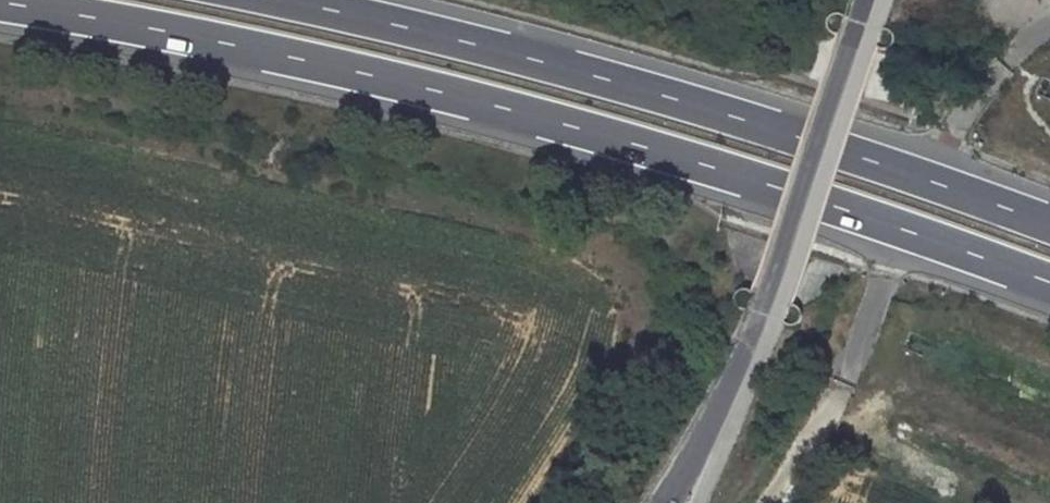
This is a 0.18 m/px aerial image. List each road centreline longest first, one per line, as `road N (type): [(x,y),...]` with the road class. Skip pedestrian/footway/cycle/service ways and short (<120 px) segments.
road 1 (trunk): [(0,2),(358,72),(544,118),(735,174),(1049,283)]
road 2 (trunk): [(1049,225),(730,115),(281,0)]
road 3 (unclassified): [(666,502),(763,314),(867,0)]

